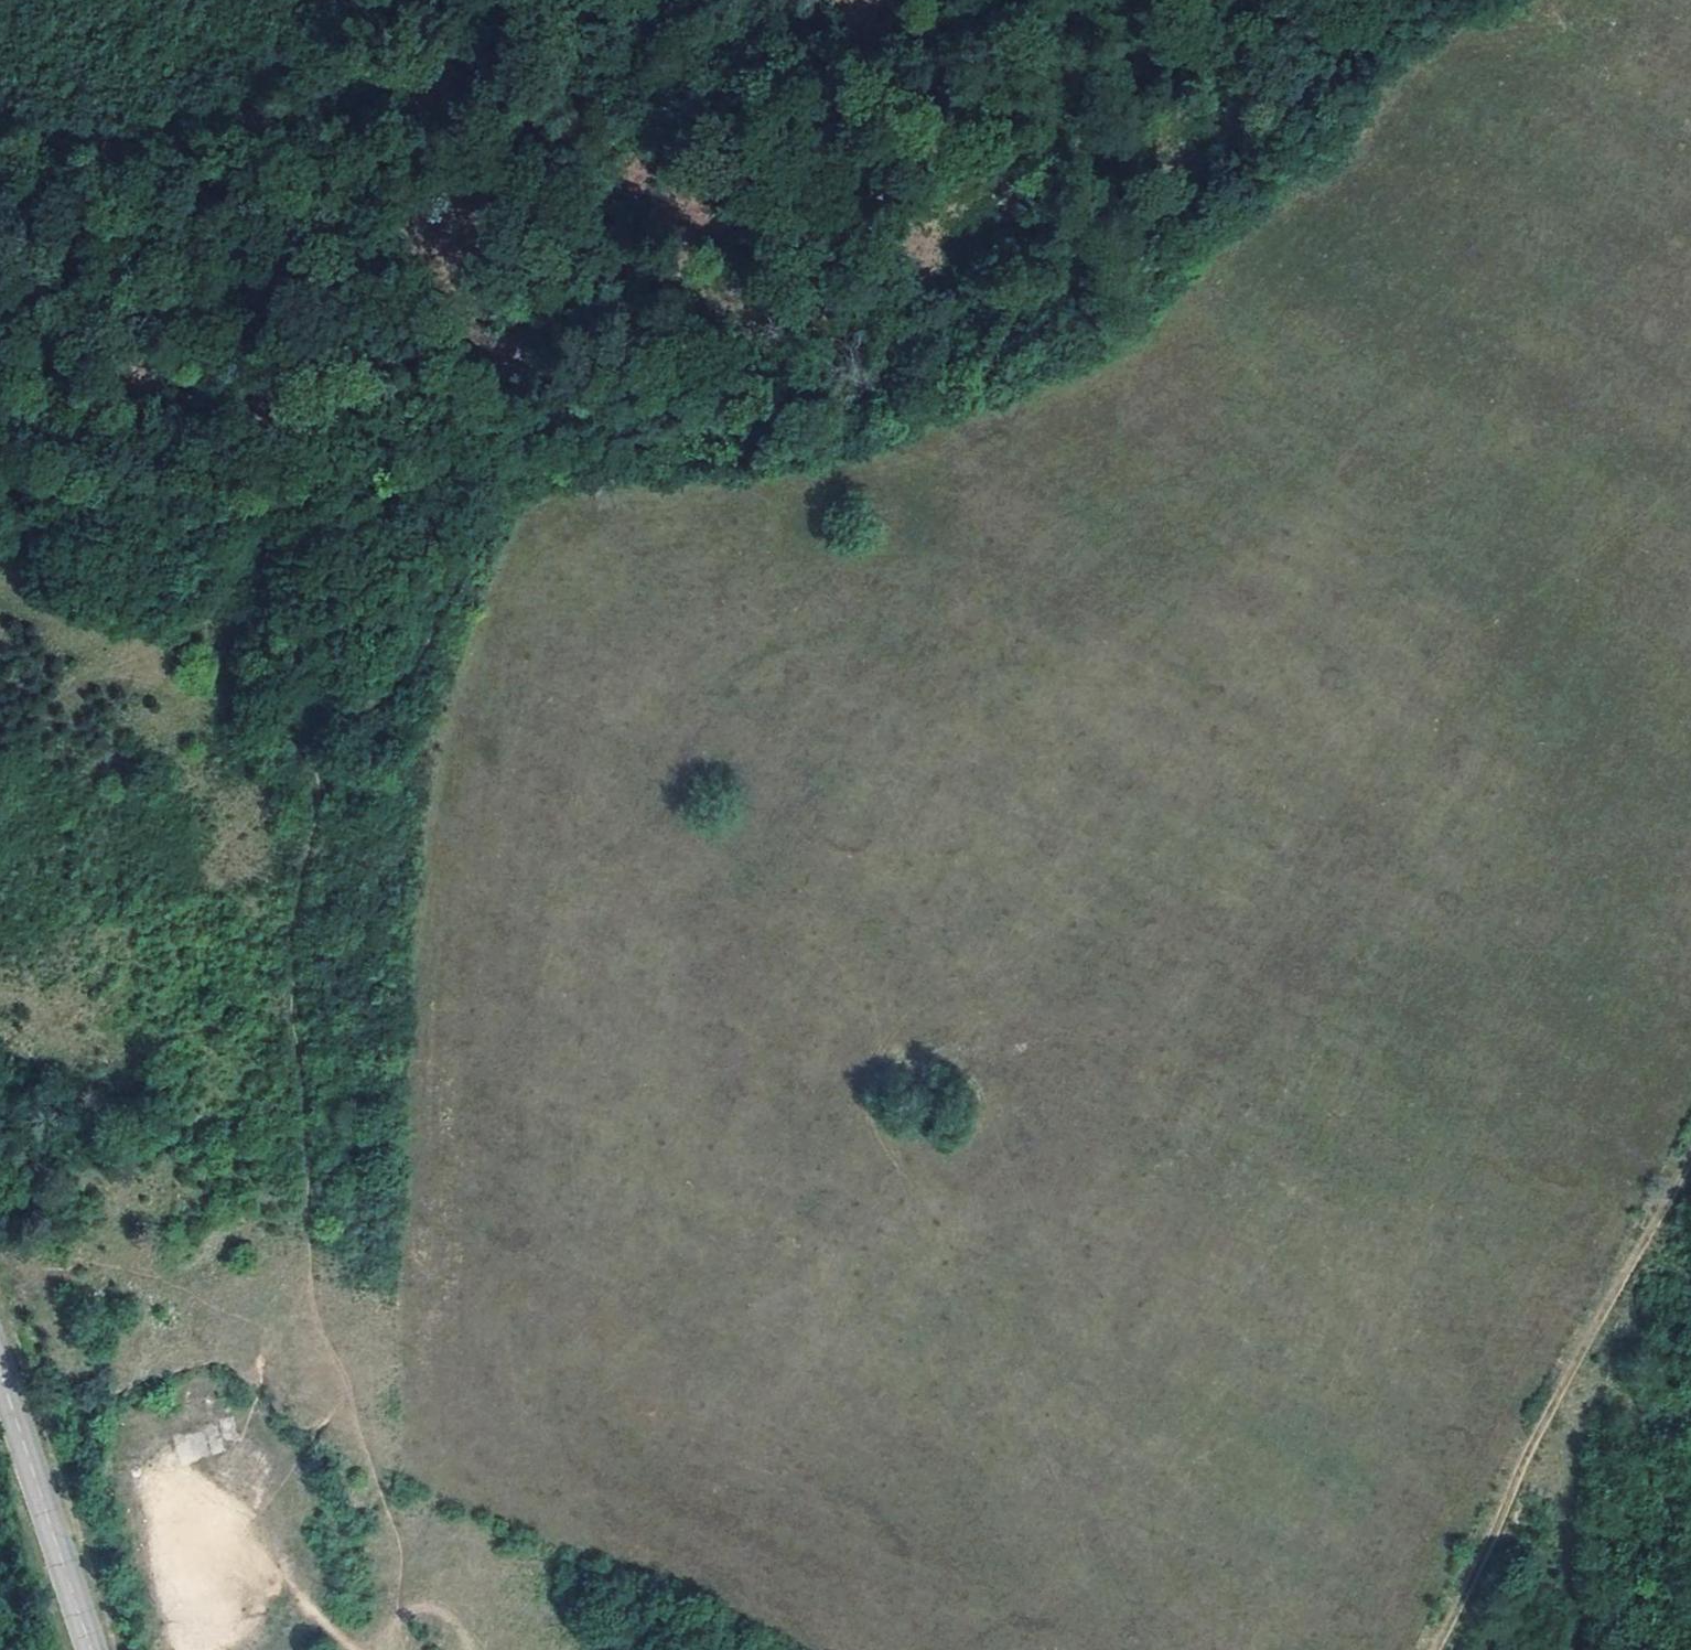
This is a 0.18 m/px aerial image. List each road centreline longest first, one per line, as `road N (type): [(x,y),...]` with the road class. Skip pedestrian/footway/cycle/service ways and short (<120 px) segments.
road 1 (track): [(1437,1649),(1530,1449),(1690,1162)]
road 2 (unclassified): [(0,1377),(90,1649)]

